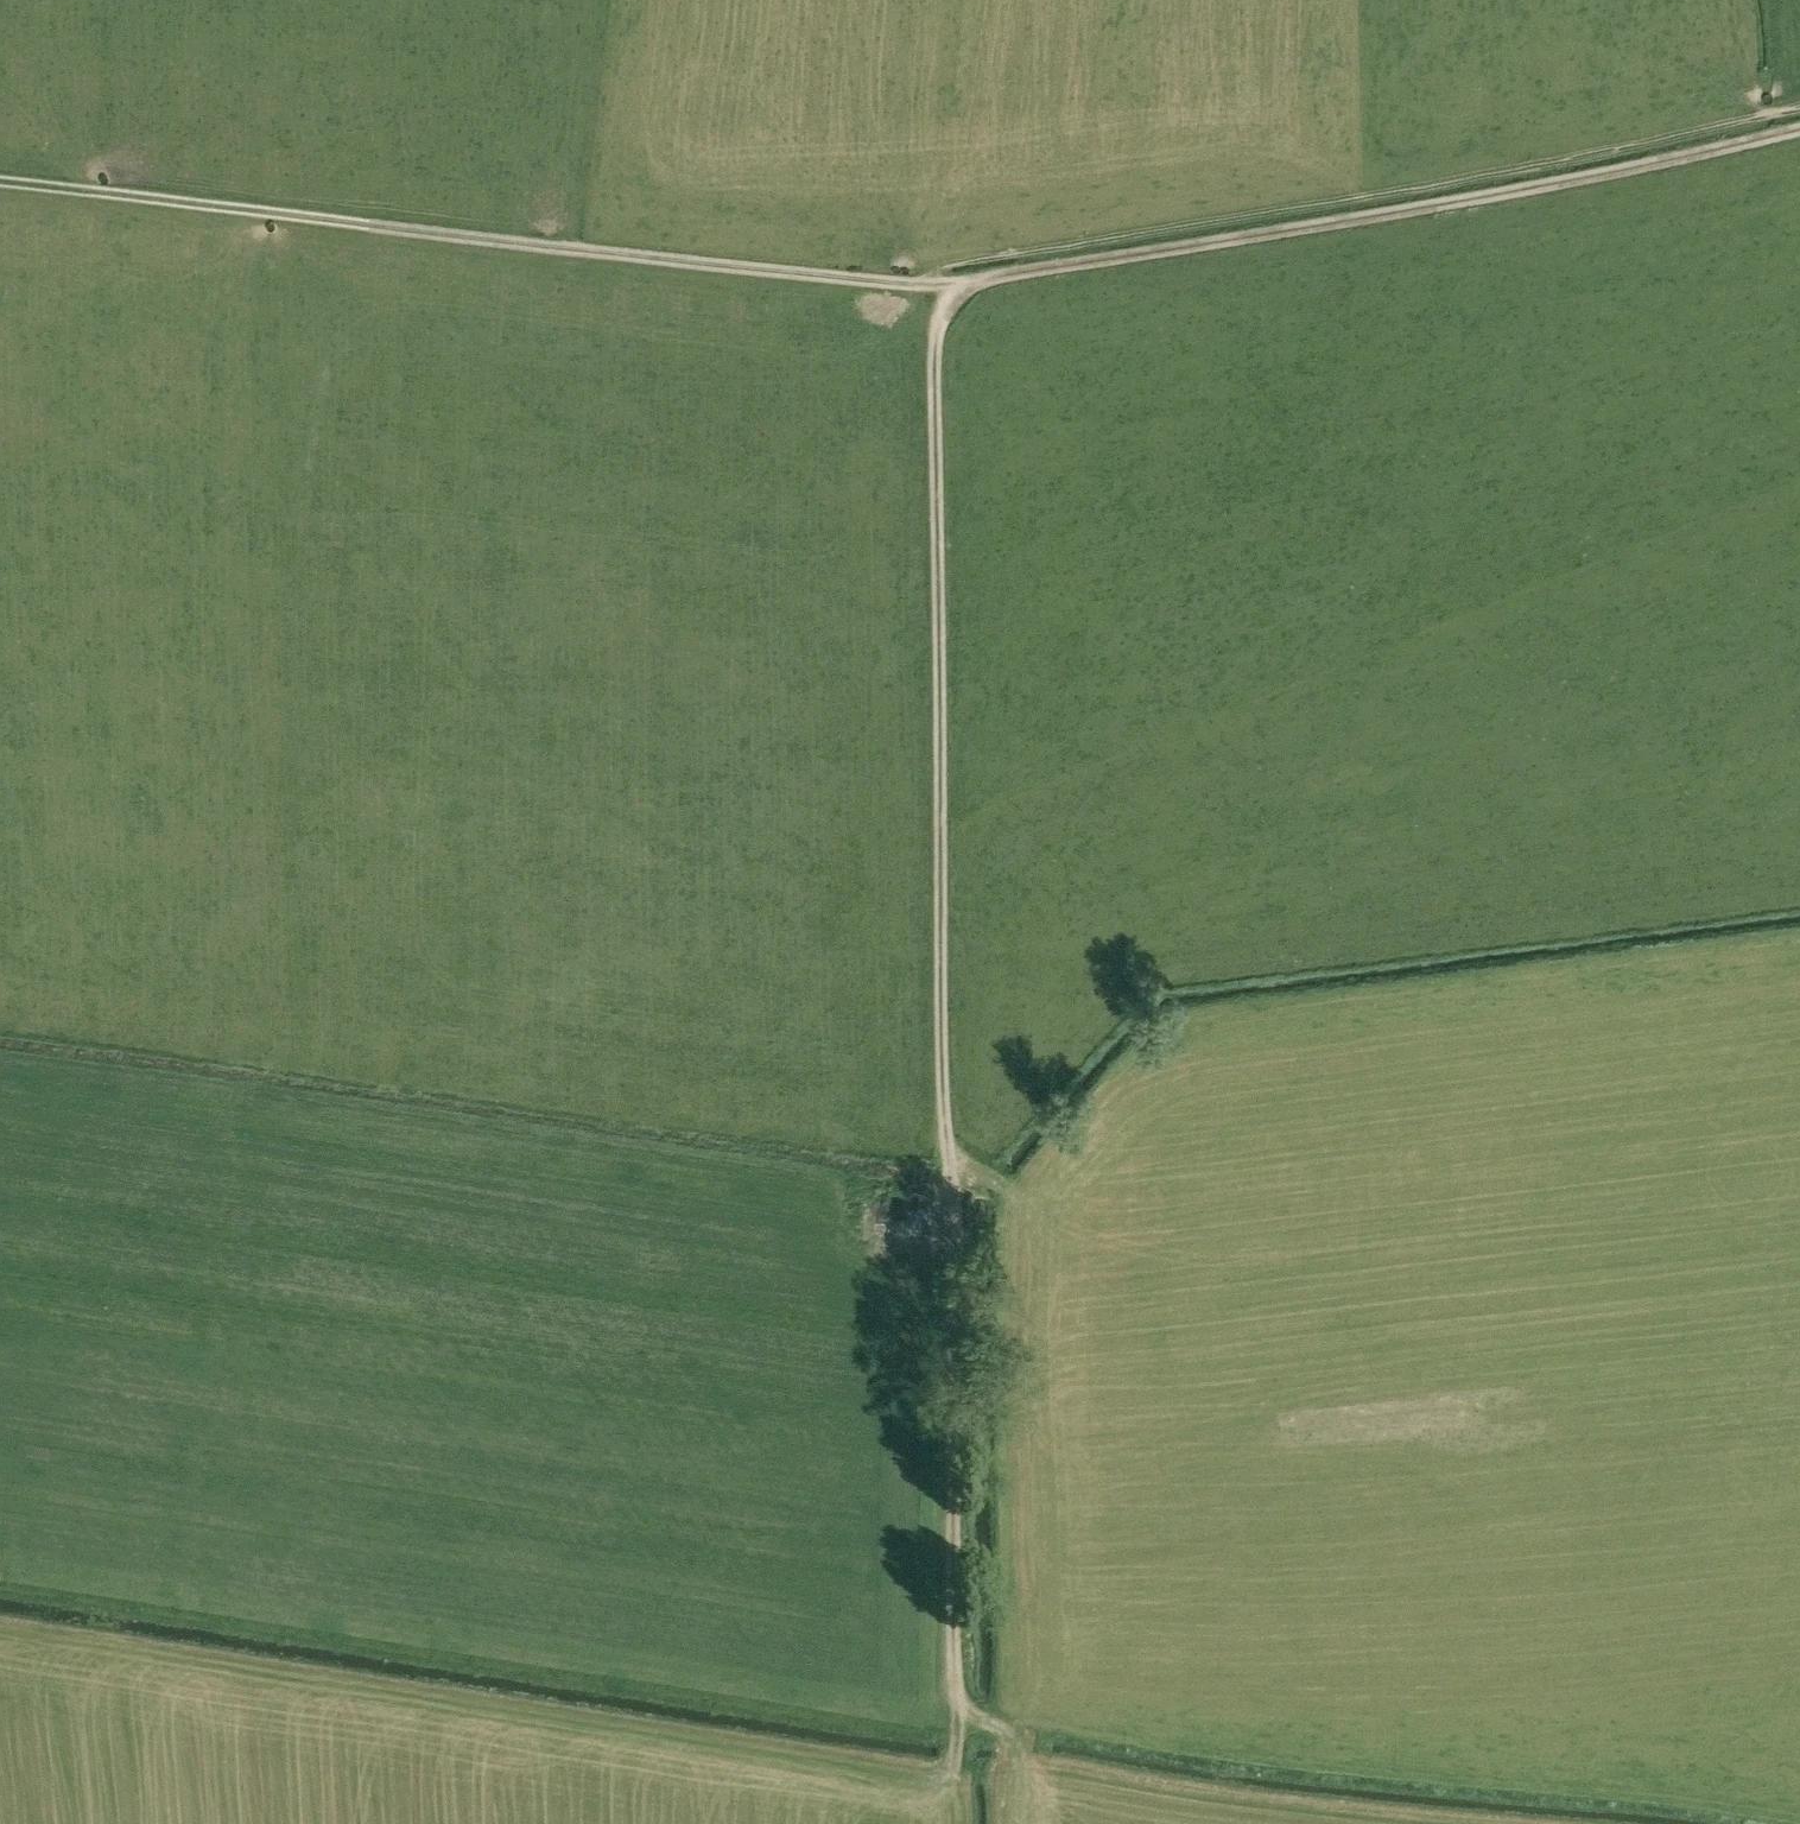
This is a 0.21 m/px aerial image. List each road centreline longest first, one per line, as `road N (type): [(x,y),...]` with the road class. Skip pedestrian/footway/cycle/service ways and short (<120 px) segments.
road 1 (track): [(1009,1733),(975,1724),(960,1704),(950,1536),(953,1175),(944,1134),(938,319),(961,289),(0,185)]
road 2 (track): [(1009,1733),(1757,1823)]

